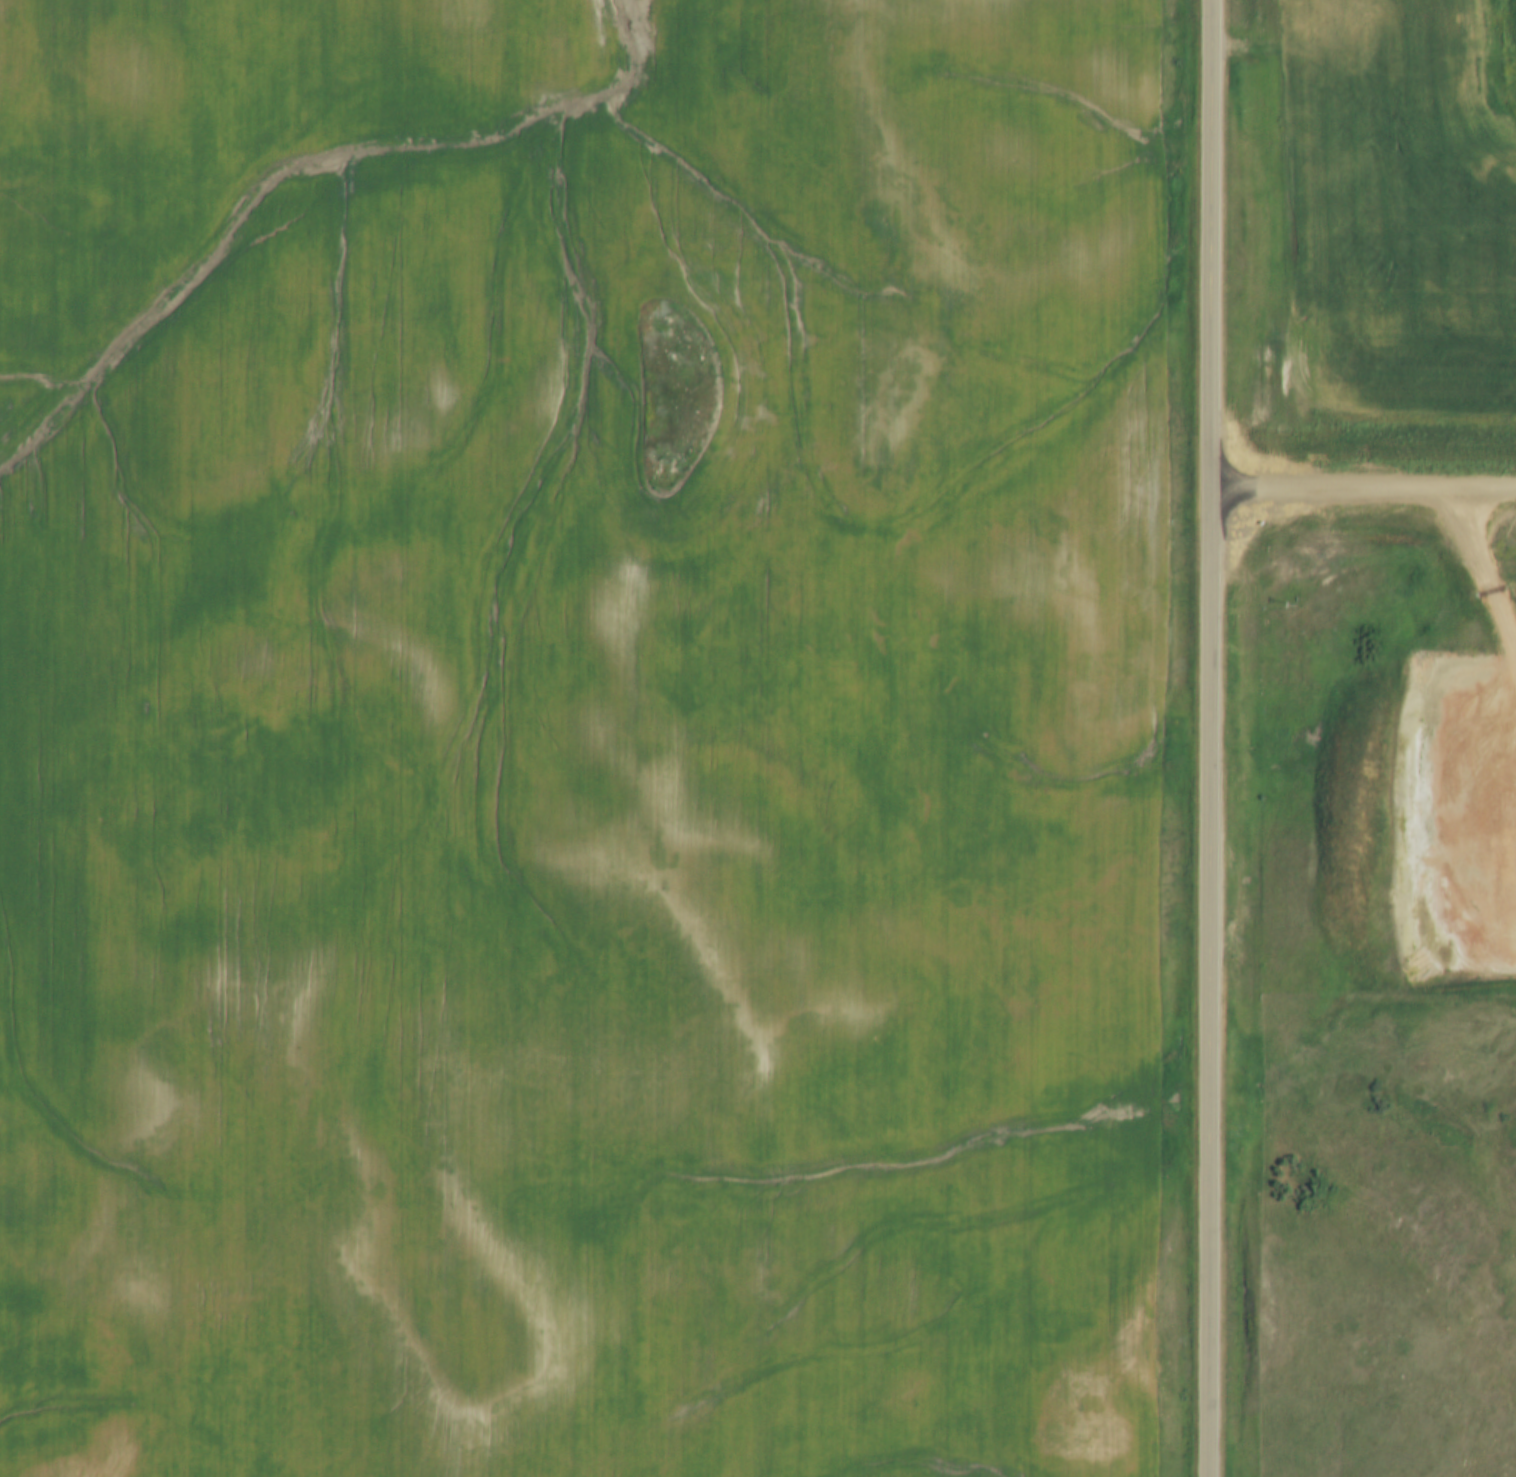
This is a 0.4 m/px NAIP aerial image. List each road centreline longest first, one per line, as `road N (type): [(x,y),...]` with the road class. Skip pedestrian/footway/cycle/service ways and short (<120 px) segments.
road 1 (tertiary): [(1211,0),(1206,1476)]

